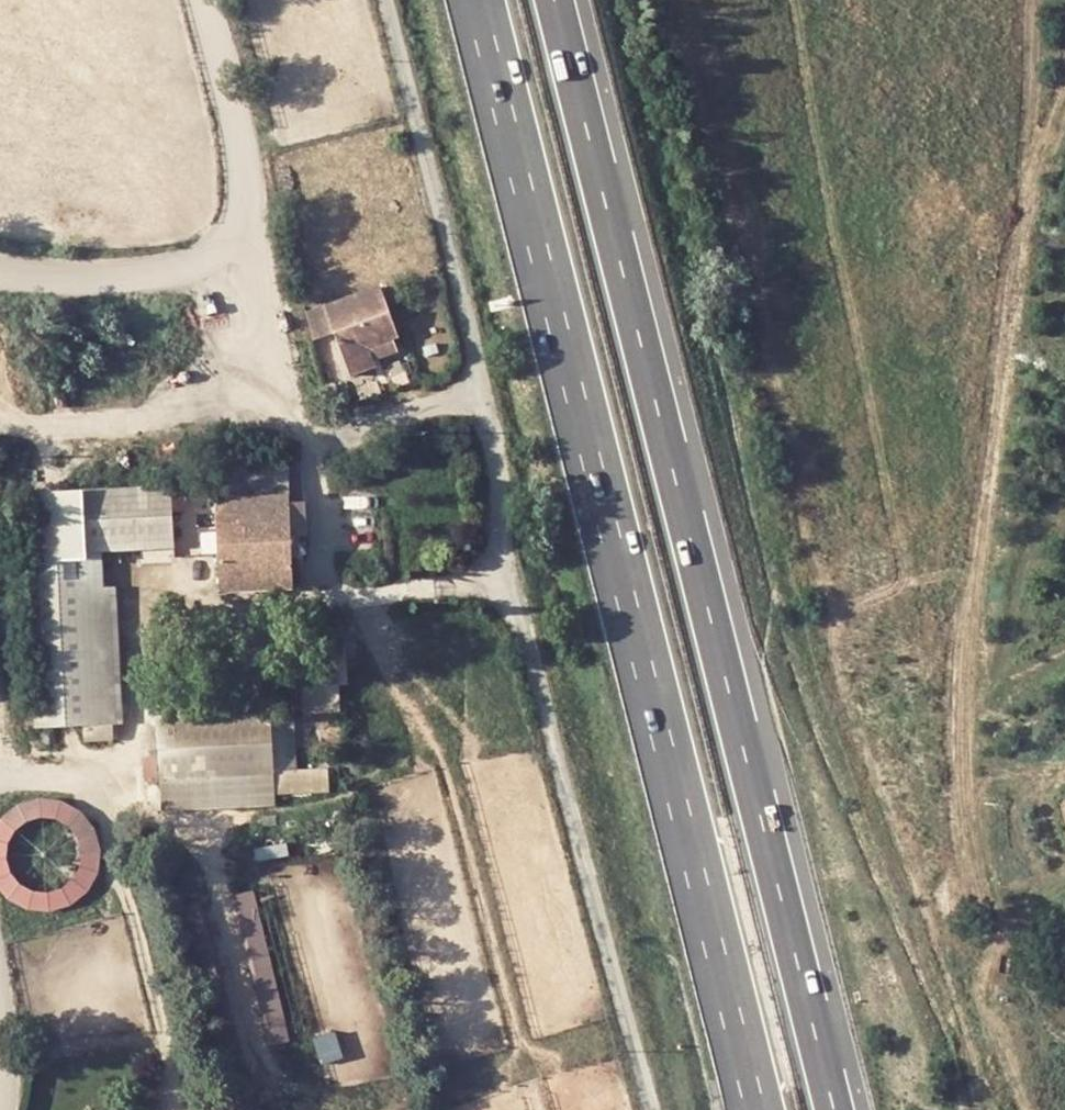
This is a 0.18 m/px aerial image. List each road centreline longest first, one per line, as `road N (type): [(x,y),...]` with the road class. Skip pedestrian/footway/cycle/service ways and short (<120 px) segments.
road 1 (motorway): [(850,1109),(560,0)]
road 2 (motorway): [(473,0),(746,1109)]
road 3 (unclassified): [(649,1109),(512,614),(463,306),(386,0)]
road 4 (track): [(227,270),(252,308),(274,409),(0,420)]

